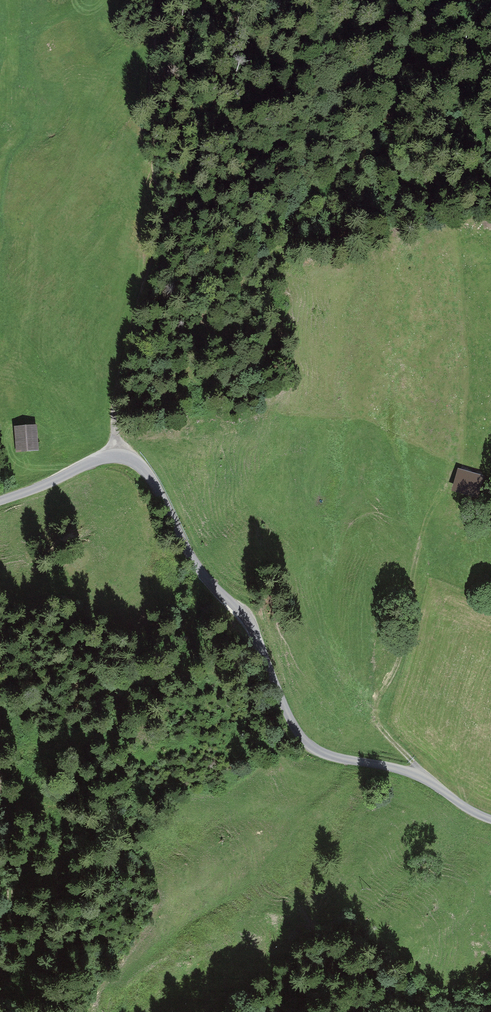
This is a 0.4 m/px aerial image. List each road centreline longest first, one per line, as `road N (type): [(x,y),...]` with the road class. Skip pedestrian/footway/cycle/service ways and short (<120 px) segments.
road 1 (unclassified): [(0,501),(99,459),(135,462),(196,565),(249,621),(301,738),(337,758),(411,772),(490,819)]
road 2 (track): [(163,0),(153,71),(160,240),(120,383),(117,456)]
road 3 (track): [(452,474),(422,536),(406,636),(375,713),(426,780)]
road 4 (track): [(0,964),(16,929),(15,829),(3,794),(0,721)]

